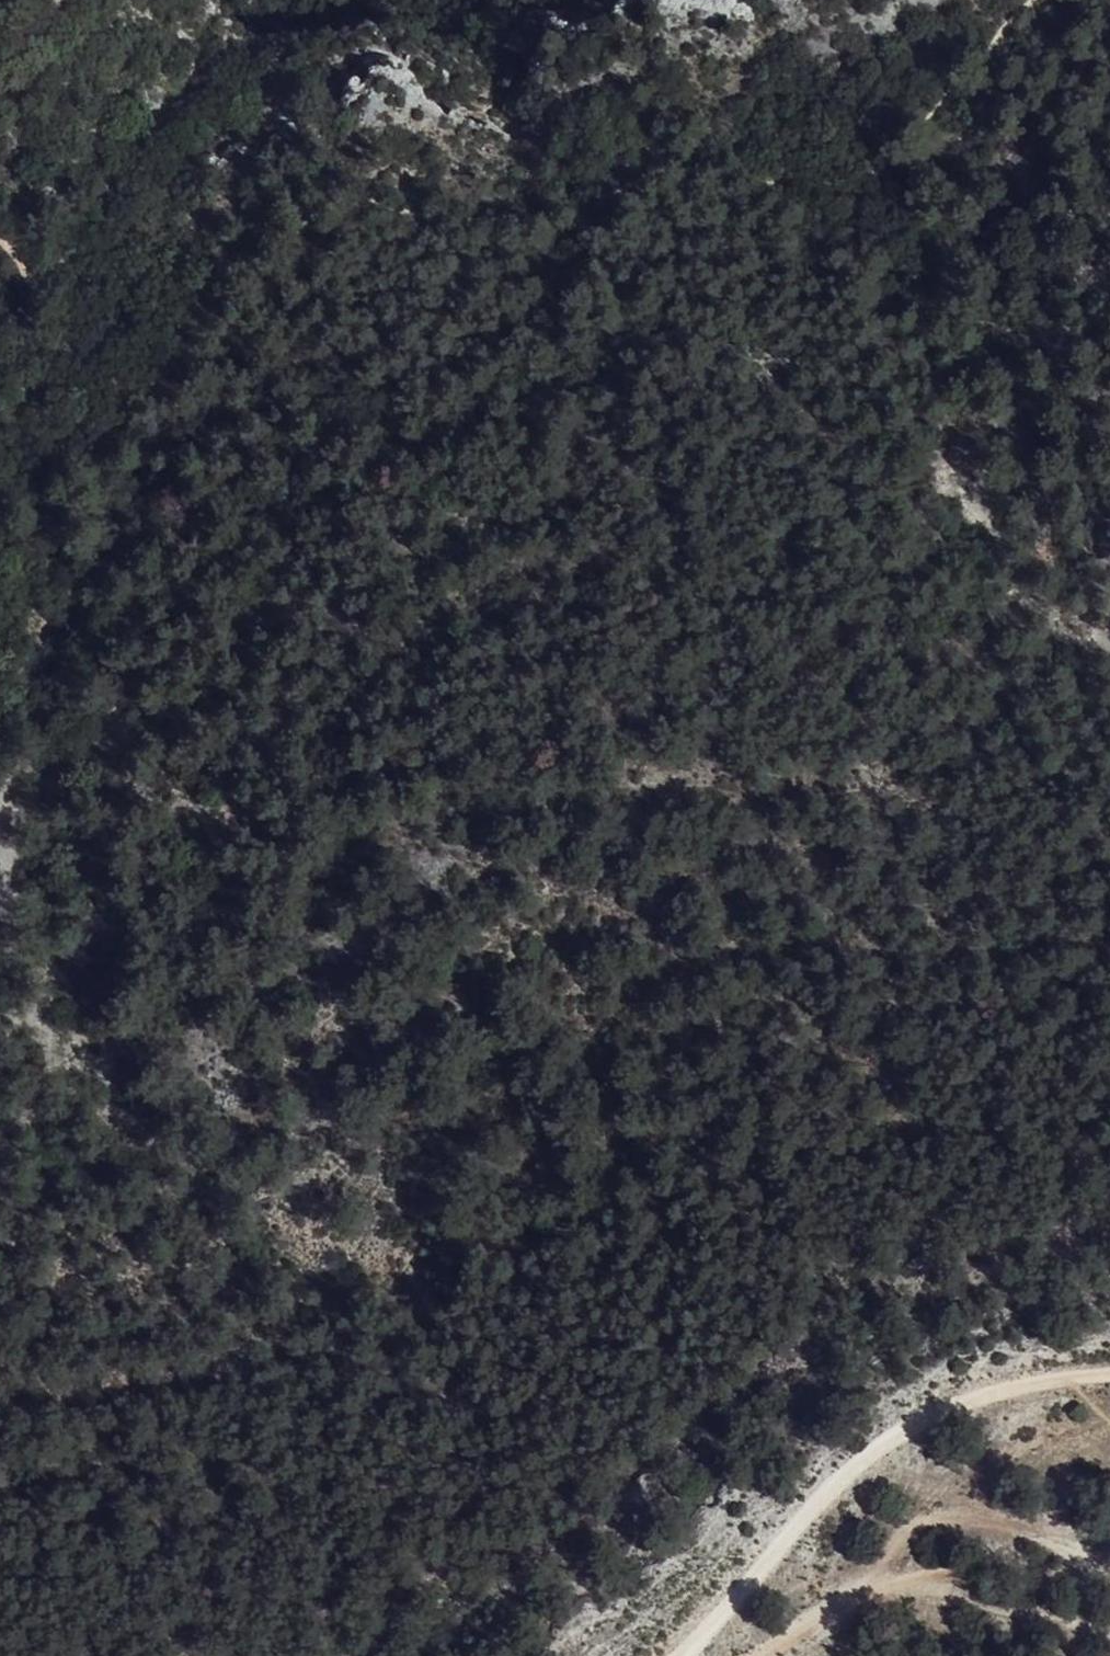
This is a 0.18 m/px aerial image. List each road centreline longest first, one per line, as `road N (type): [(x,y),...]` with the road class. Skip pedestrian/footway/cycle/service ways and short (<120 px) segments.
road 1 (track): [(675,1655),(855,1455),(999,1384),(1109,1376)]
road 2 (track): [(763,1655),(857,1588),(1109,1621)]

